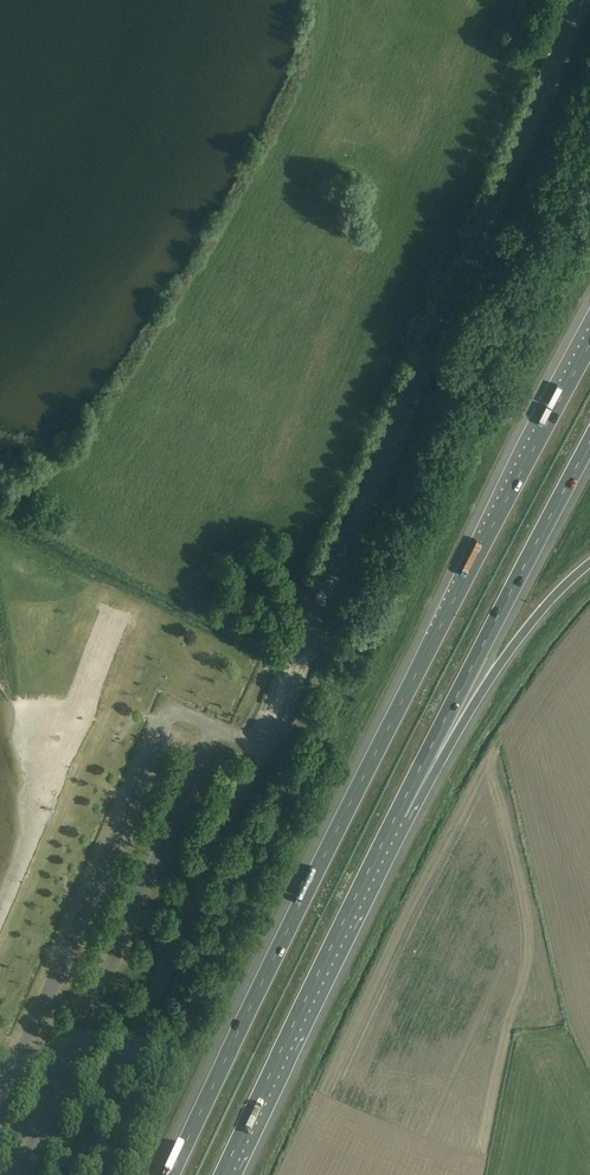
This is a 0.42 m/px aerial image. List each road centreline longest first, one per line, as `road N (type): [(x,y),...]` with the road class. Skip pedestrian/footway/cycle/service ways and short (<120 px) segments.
road 1 (motorway): [(589,344),(433,639),(167,1174)]
road 2 (unclassified): [(299,655),(582,0)]
road 3 (motorway): [(398,814),(589,447)]
road 4 (motorway): [(225,1174),(398,814)]
road 5 (motorway): [(398,814),(520,639),(589,568)]

